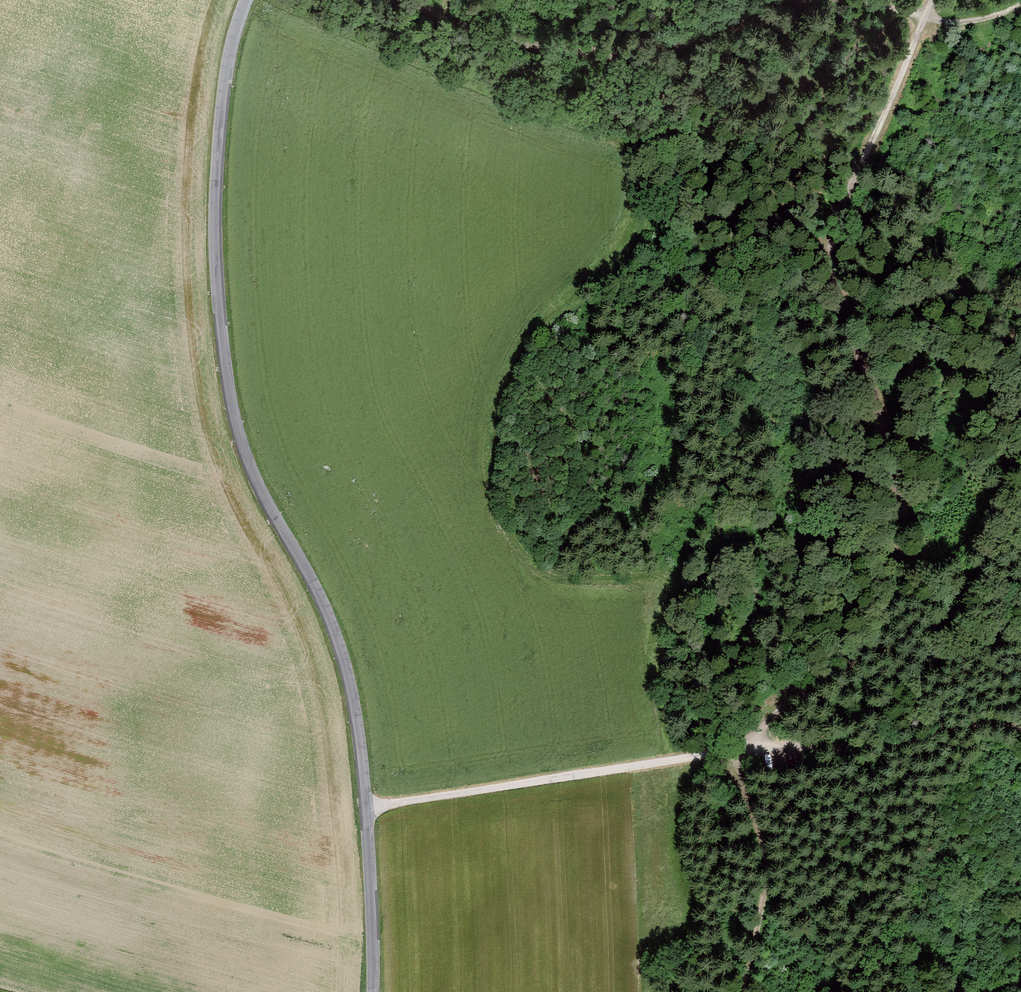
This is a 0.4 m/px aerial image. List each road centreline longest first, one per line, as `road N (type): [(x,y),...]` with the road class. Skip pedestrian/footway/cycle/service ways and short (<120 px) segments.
road 1 (track): [(924,17),(824,247),(835,303),(902,485),(894,564),(866,640),(727,750),(762,839),(743,991)]
road 2 (tertiary): [(244,0),(217,159),(220,313),(238,422),(274,510),(322,593),(350,674),(375,991)]
road 3 (track): [(366,807),(727,750),(878,745),(988,722),(1020,729)]
road 4 (track): [(417,0),(552,43),(653,49),(817,0)]

